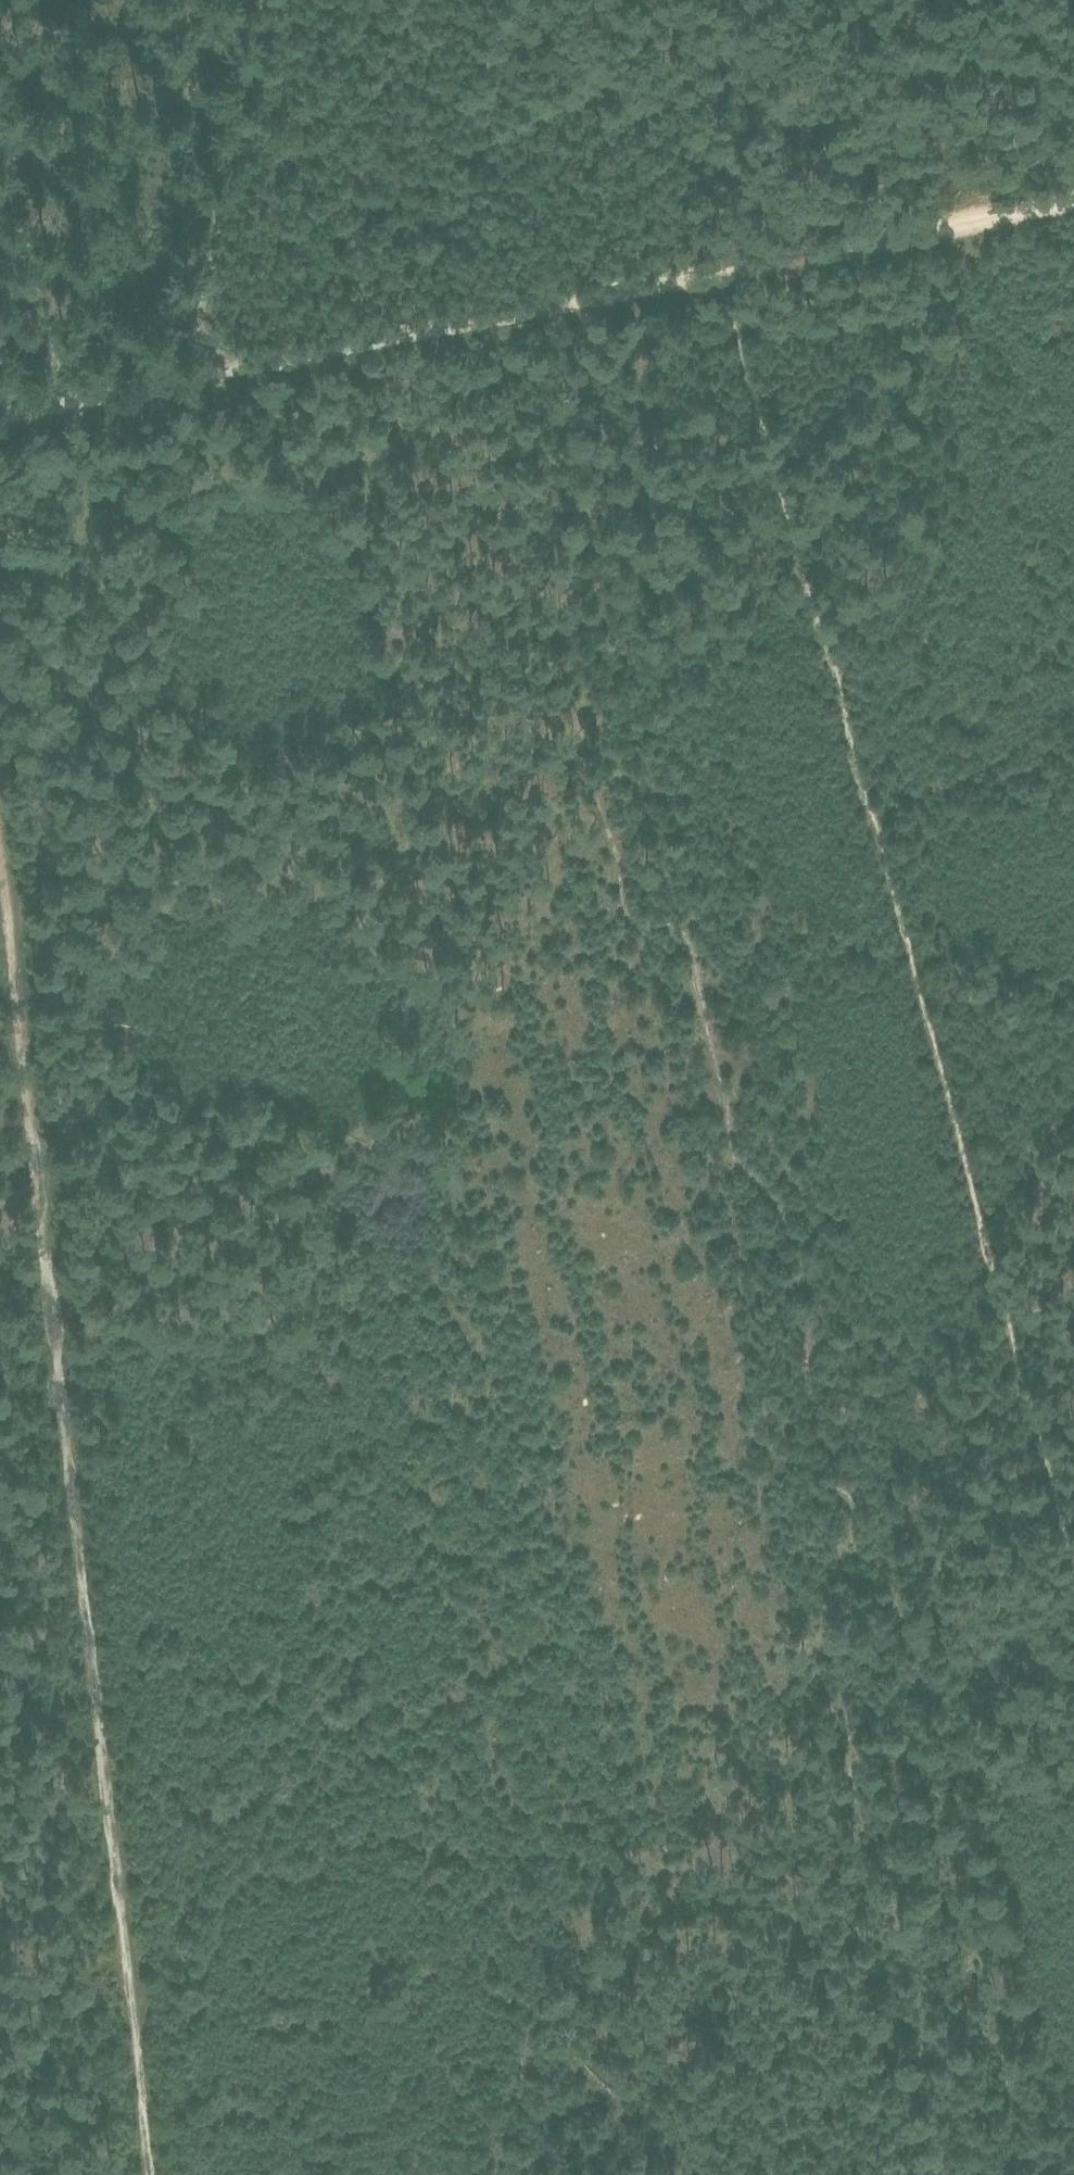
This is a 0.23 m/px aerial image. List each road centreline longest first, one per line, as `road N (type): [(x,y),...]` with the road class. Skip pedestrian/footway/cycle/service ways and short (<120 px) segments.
road 1 (track): [(151,2174),(0,833)]
road 2 (track): [(718,274),(191,385)]
road 3 (track): [(191,385),(270,0)]
road 4 (track): [(1073,204),(718,274)]
road 5 (track): [(191,385),(0,427)]

